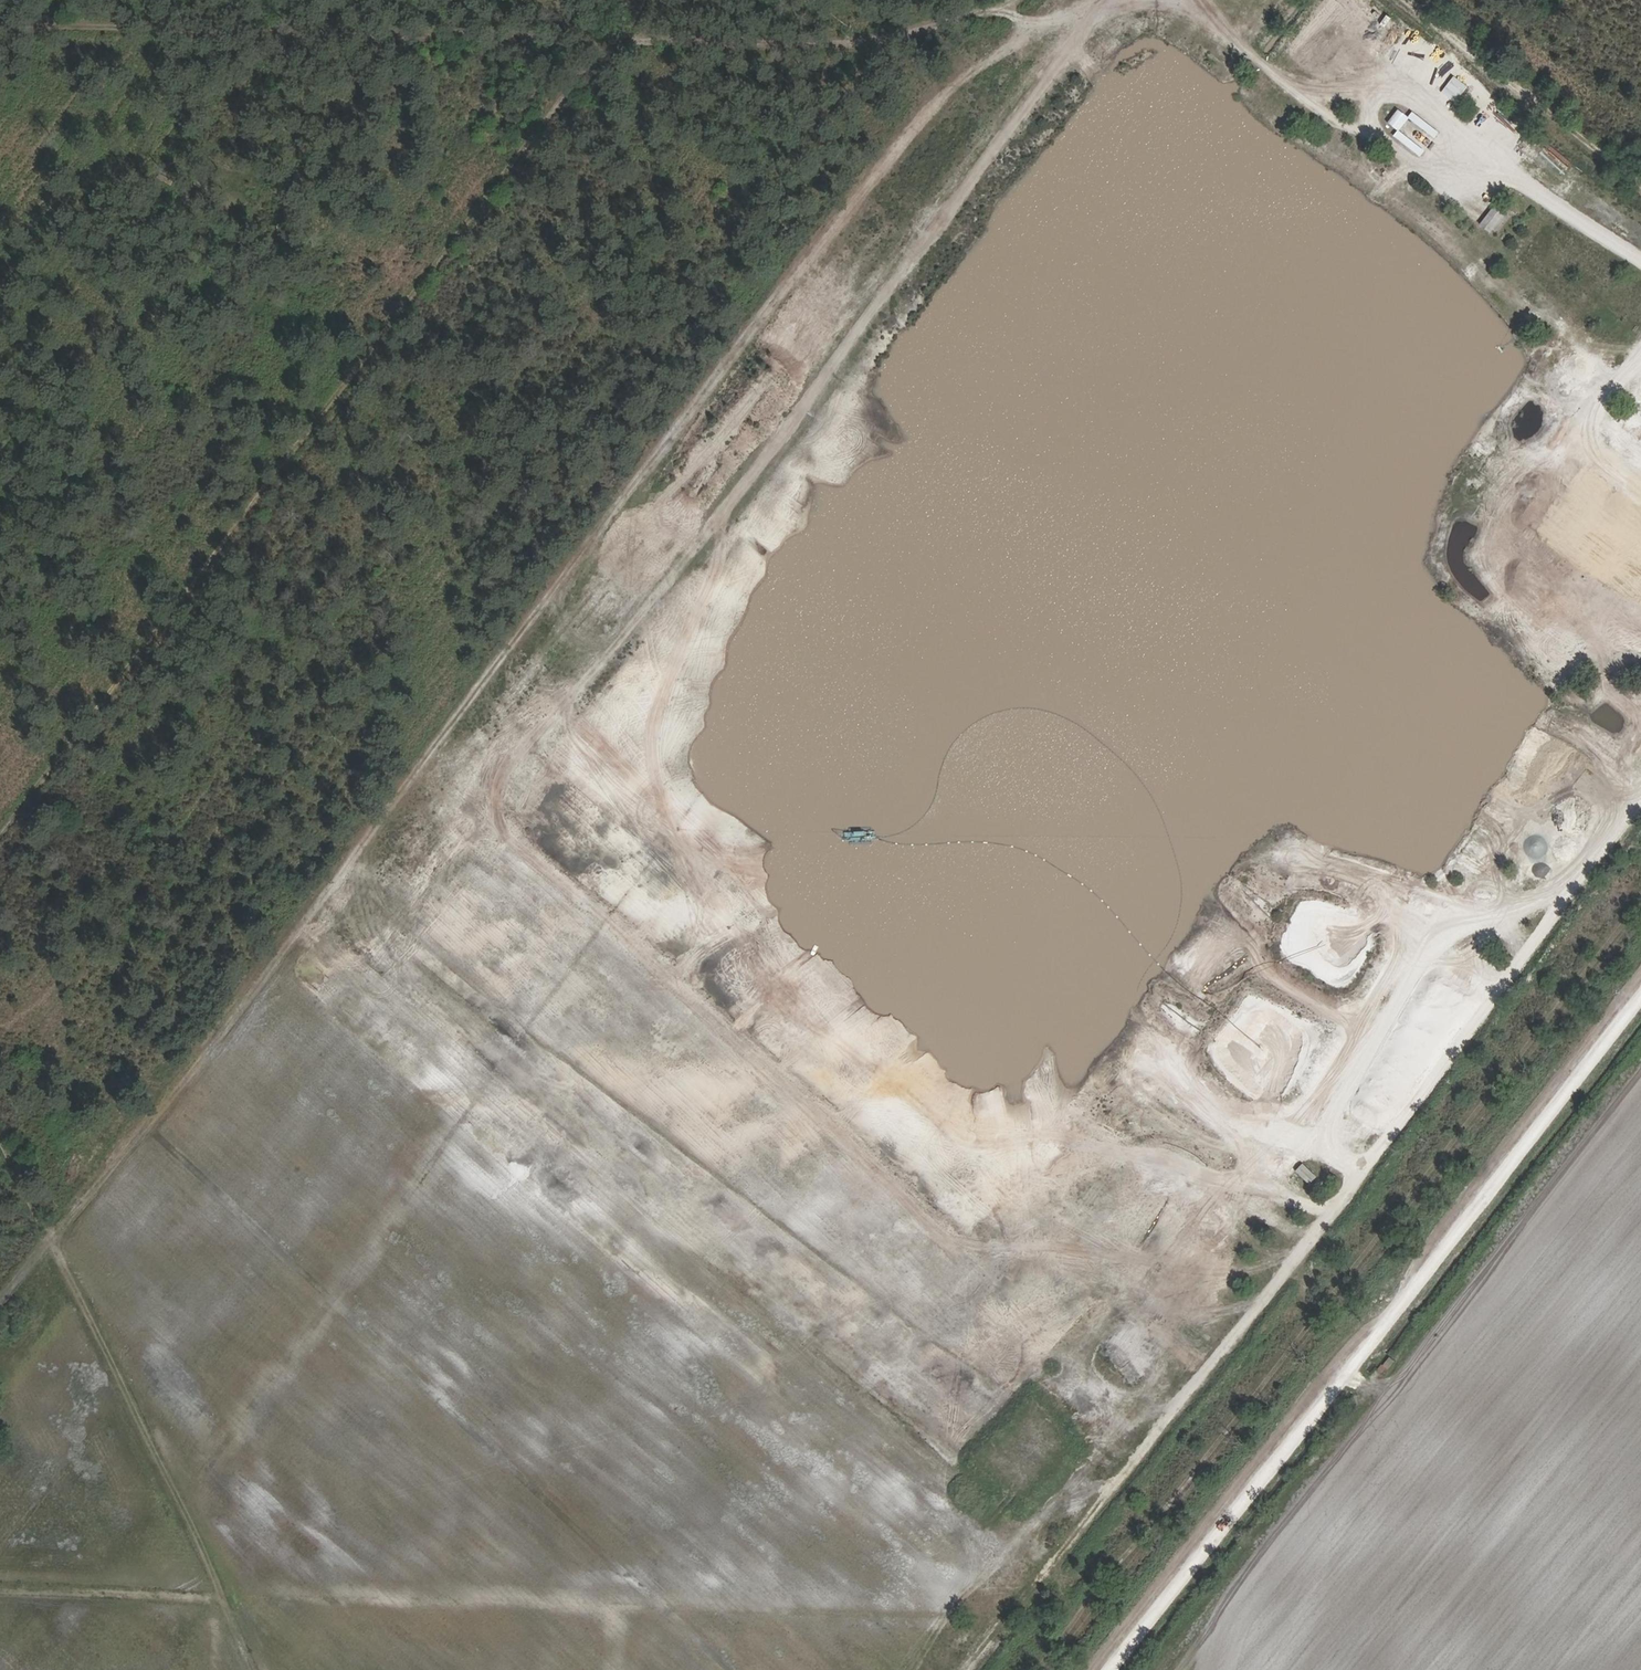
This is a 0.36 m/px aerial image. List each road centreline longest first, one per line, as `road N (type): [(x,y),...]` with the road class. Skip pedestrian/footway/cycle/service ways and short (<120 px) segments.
road 1 (track): [(1640,977),(1102,1669)]
road 2 (track): [(0,23),(556,41),(618,14),(622,0)]

